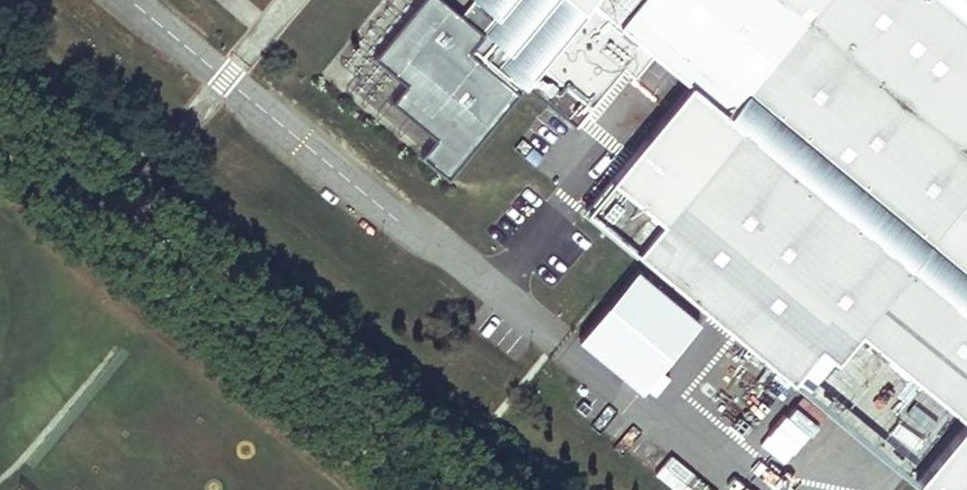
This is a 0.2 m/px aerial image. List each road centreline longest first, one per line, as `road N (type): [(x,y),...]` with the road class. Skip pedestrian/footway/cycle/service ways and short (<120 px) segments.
road 1 (unclassified): [(0,113),(456,489)]

